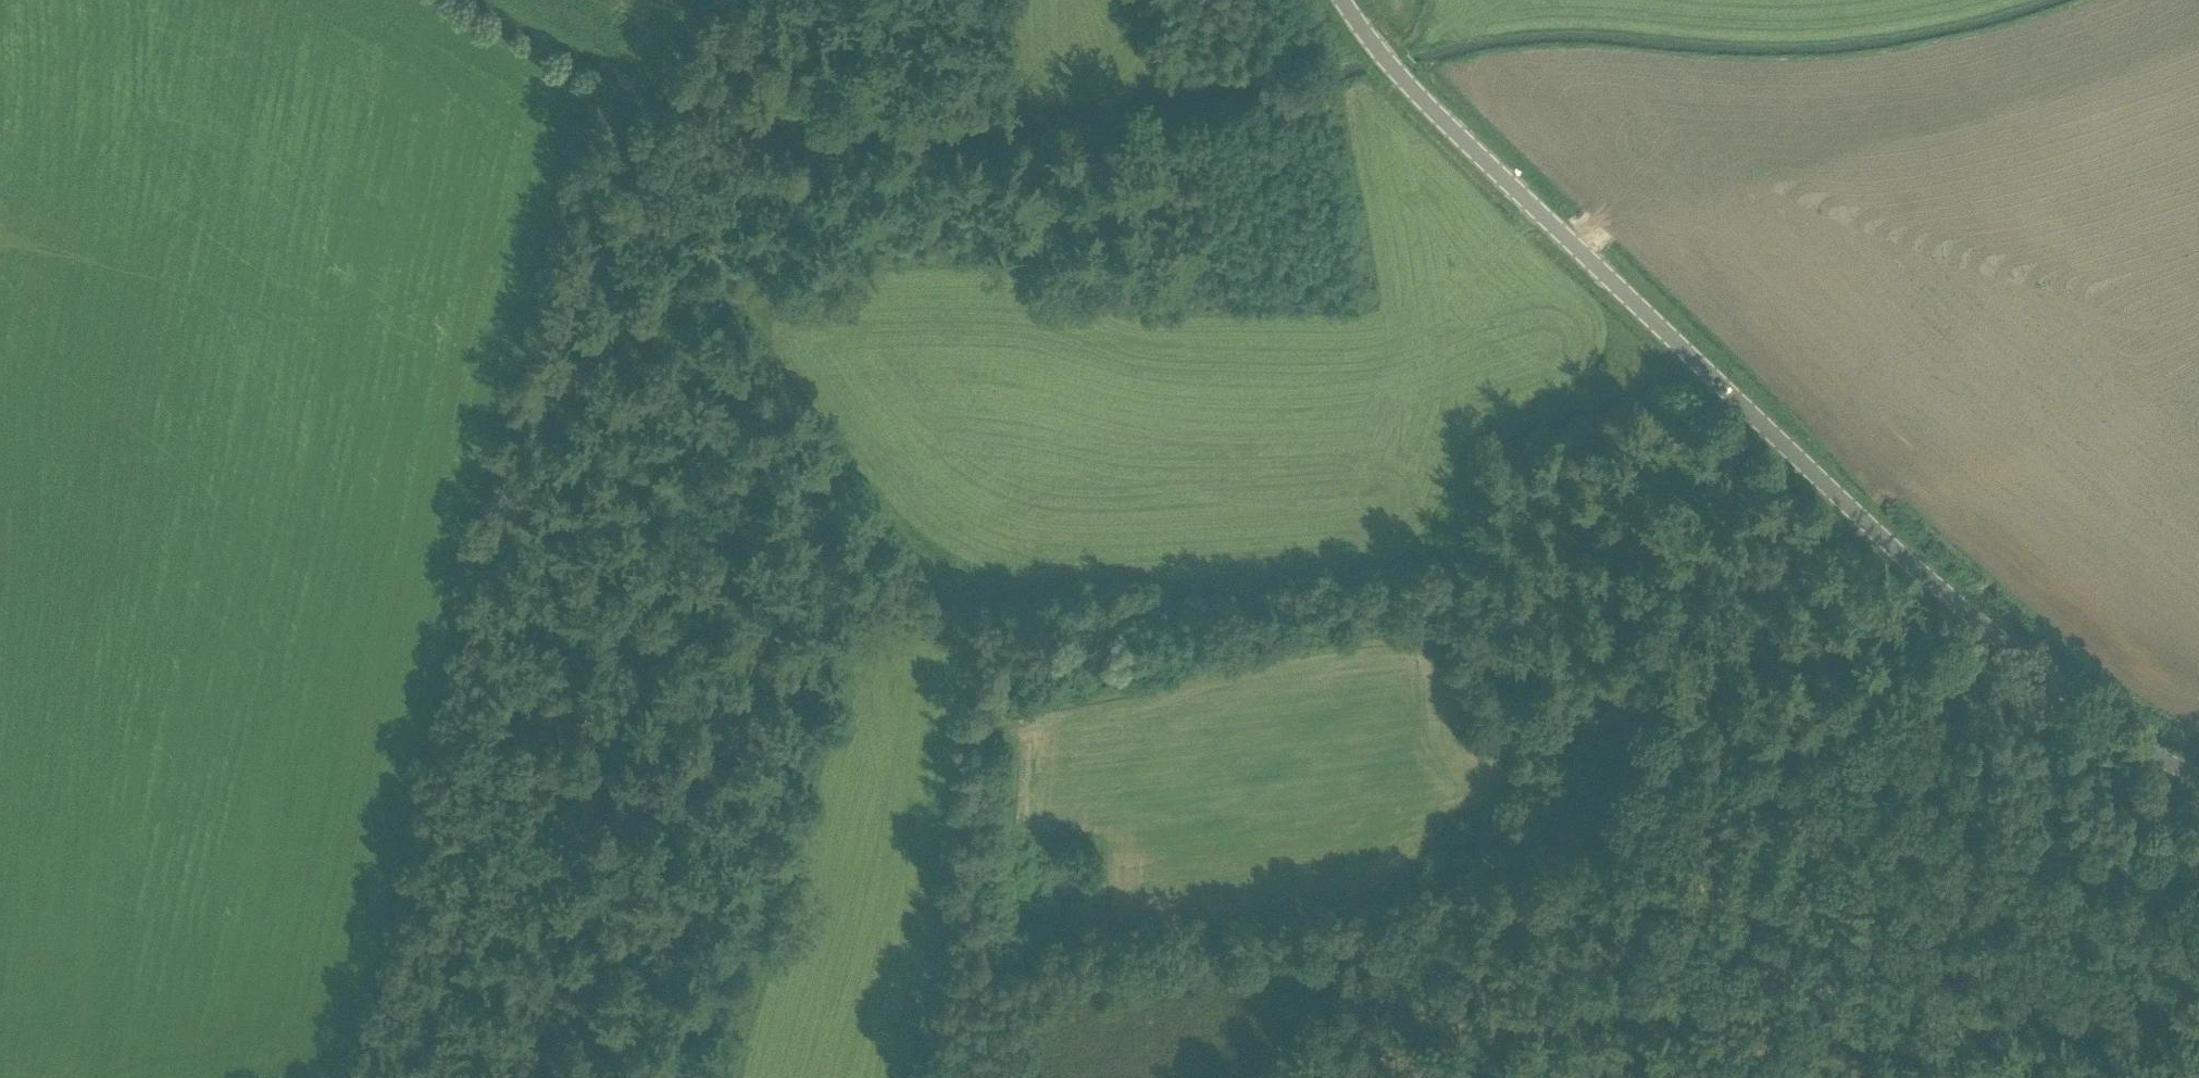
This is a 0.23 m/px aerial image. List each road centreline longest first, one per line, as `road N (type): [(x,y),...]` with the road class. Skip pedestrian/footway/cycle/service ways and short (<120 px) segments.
road 1 (unclassified): [(2198,771),(1922,554),(1612,282),(1432,112),(1340,0)]

